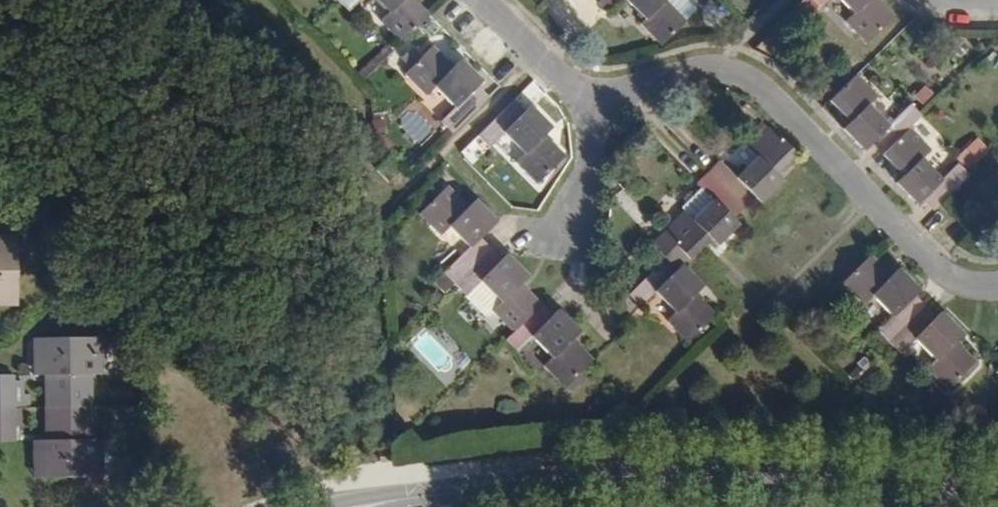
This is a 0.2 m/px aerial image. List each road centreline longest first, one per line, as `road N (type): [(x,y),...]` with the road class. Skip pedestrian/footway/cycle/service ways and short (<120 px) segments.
road 1 (secondary): [(997,491),(832,472),(702,471),(439,494)]
road 2 (residential): [(583,97),(714,65),(754,82),(944,276),(978,289),(997,286)]
road 3 (residential): [(542,248),(576,215),(593,134),(583,97)]
road 4 (residential): [(487,0),(583,97)]
road 5 (secondary): [(439,494),(371,494),(310,506)]

